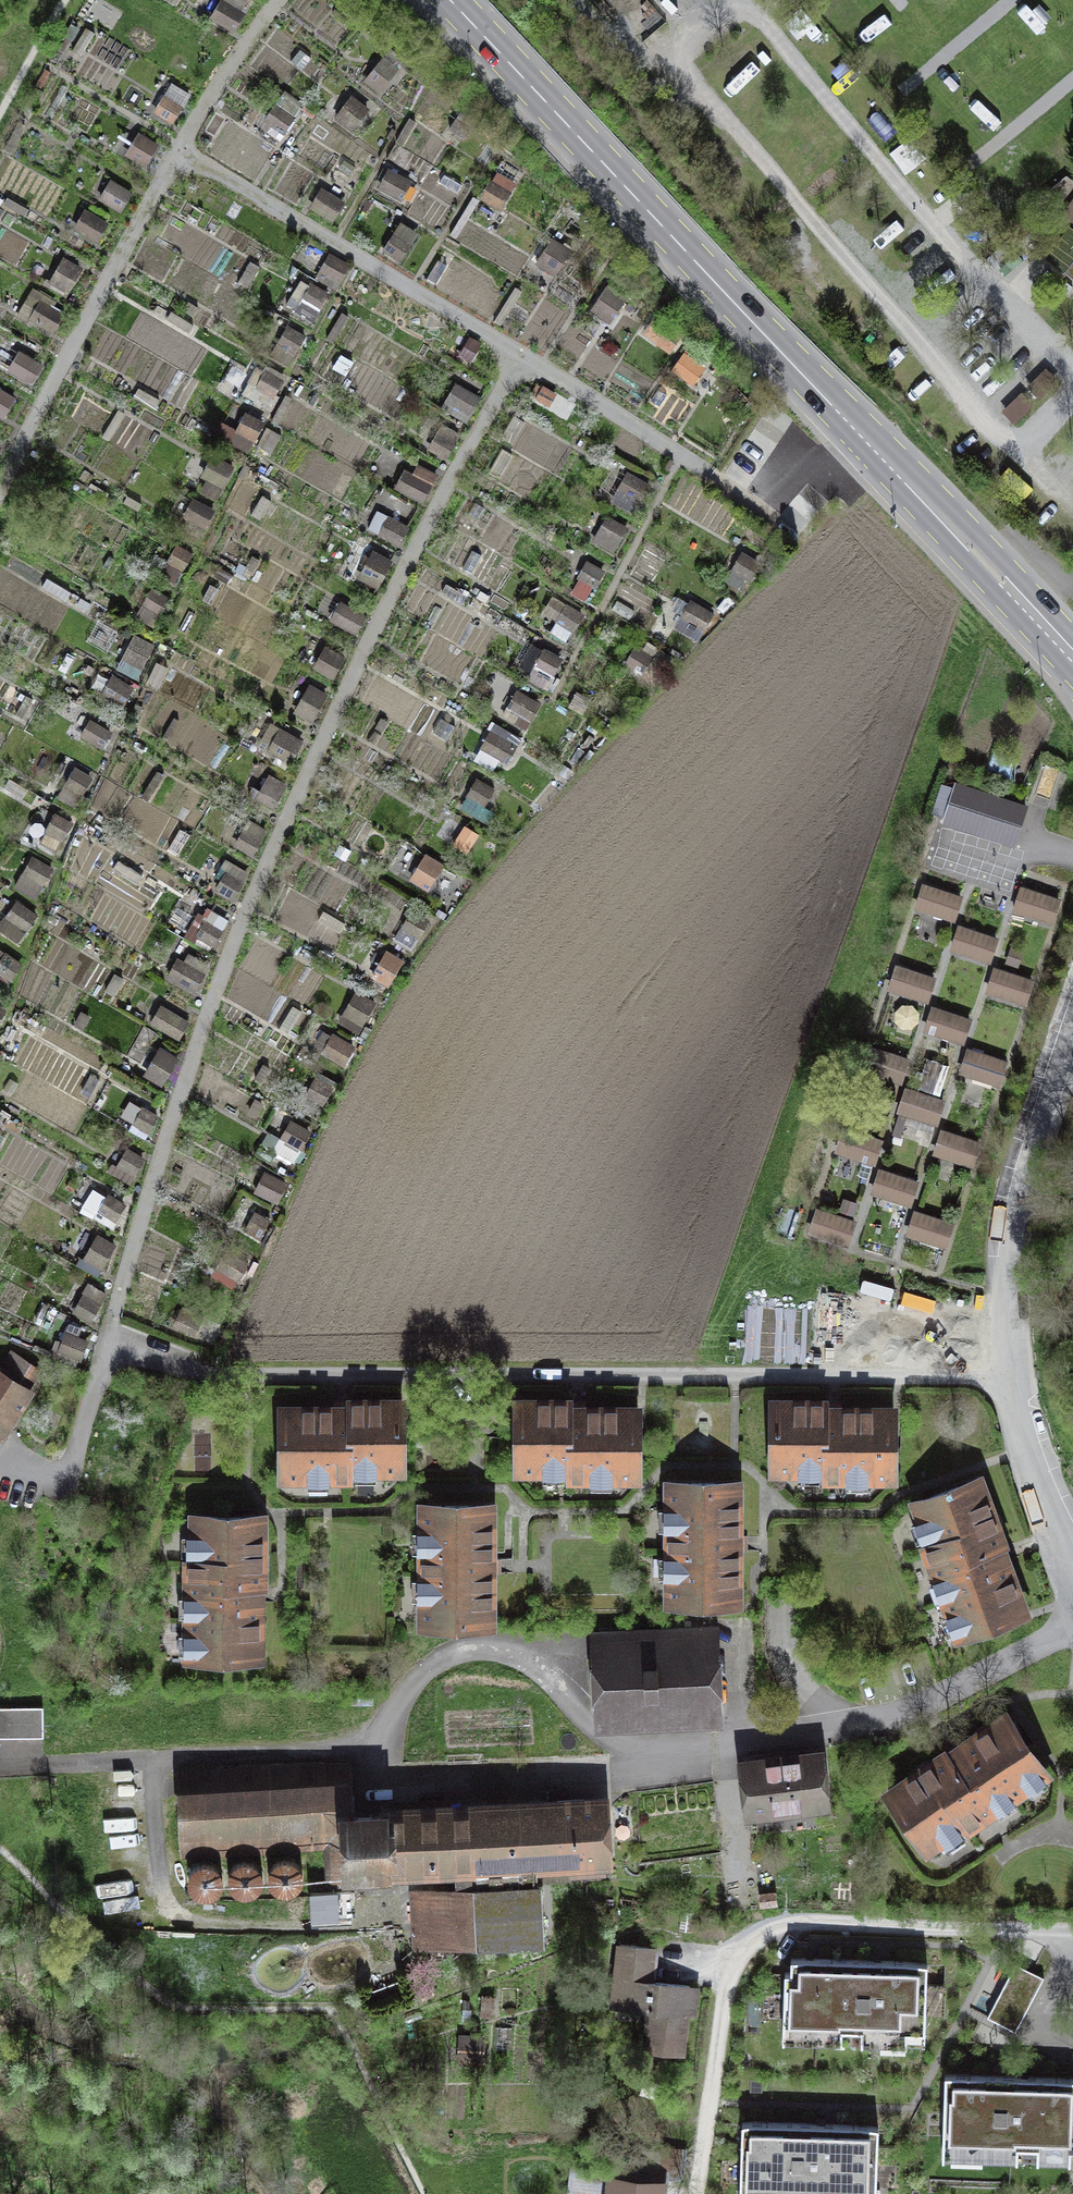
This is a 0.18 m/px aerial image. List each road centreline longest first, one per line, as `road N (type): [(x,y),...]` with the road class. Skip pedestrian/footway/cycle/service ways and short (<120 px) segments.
road 1 (residential): [(0,1462),(65,1481),(108,1345),(210,1374),(1017,1379)]
road 2 (secondary): [(1072,658),(450,0)]
road 3 (residential): [(1072,1932),(804,1923),(759,1938),(727,1994),(695,2193)]
road 4 (residential): [(636,1757),(906,1714),(1072,1628)]
road 5 (residential): [(1017,1379),(1014,1269),(1027,1195),(1072,1046)]
road 6 (residential): [(1072,1558),(1044,1493),(1017,1379)]

